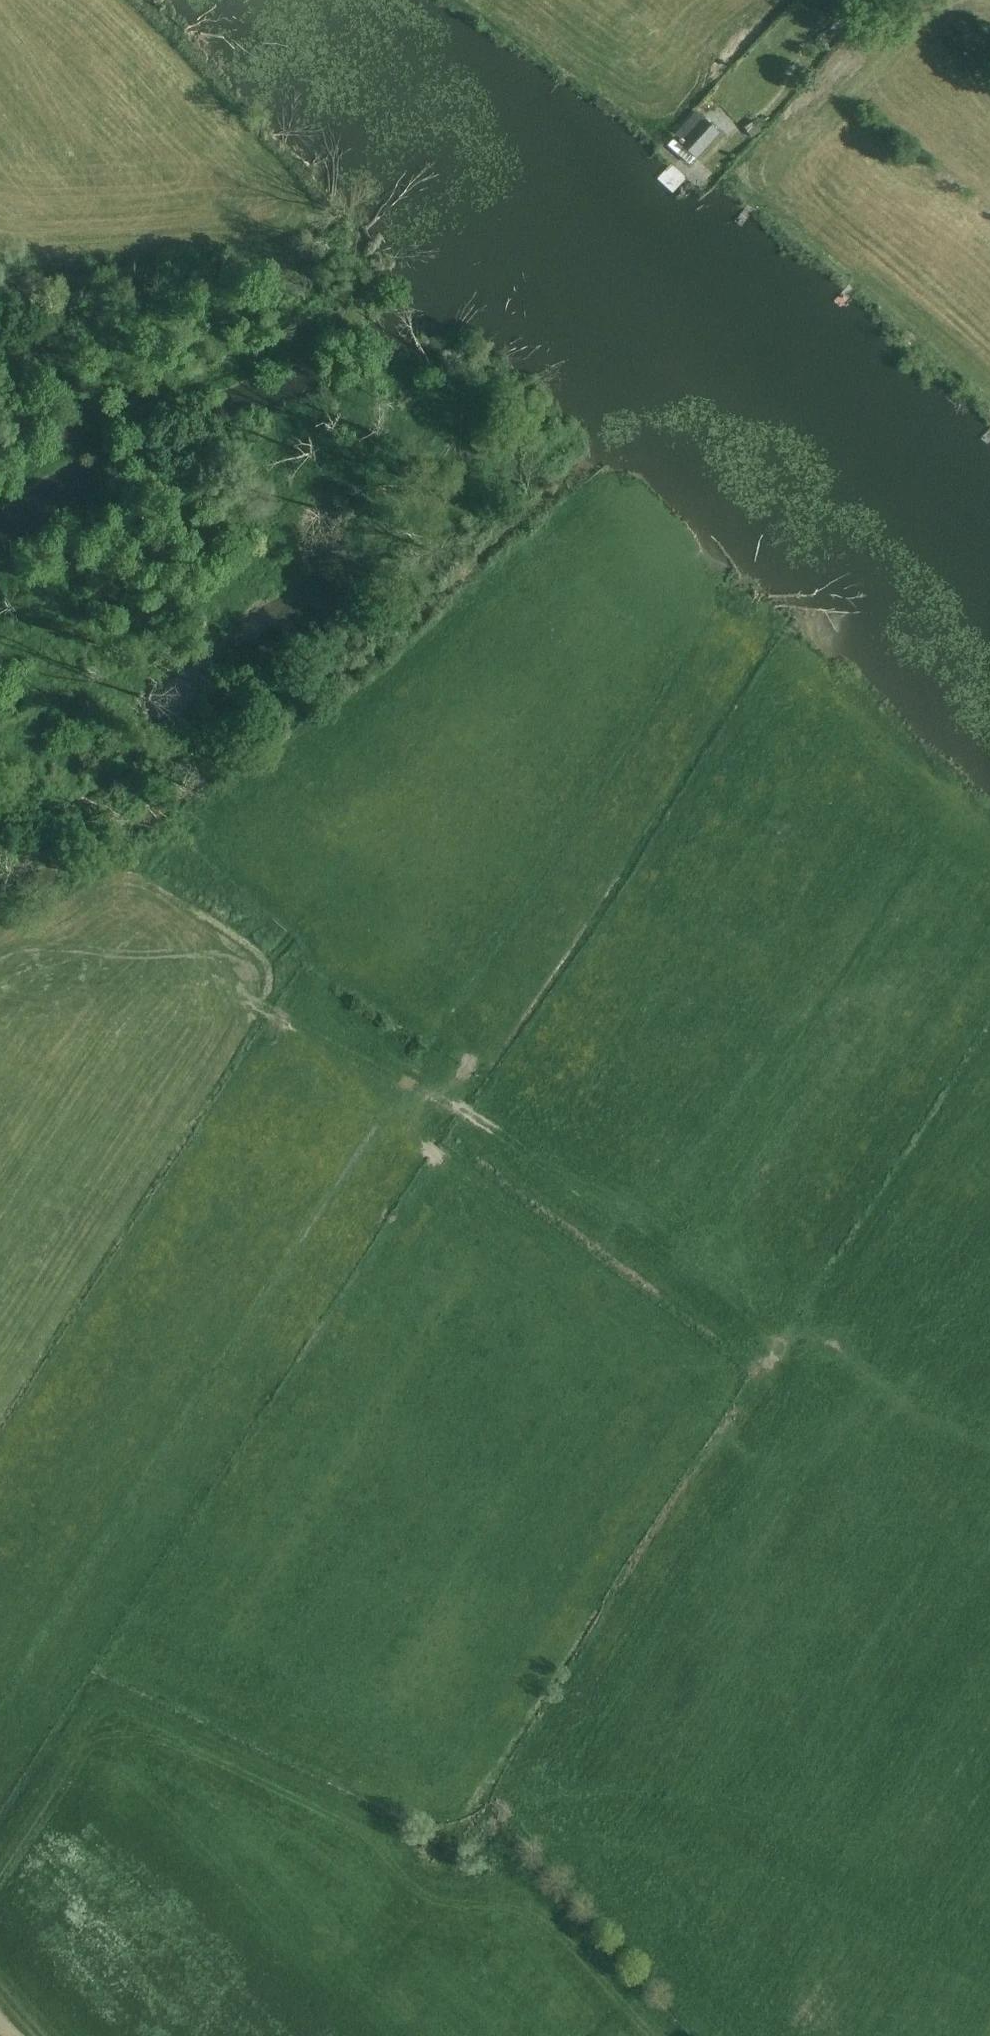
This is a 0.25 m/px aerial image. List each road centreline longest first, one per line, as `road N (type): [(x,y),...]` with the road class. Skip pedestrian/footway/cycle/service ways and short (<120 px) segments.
road 1 (track): [(0,343),(109,489)]

